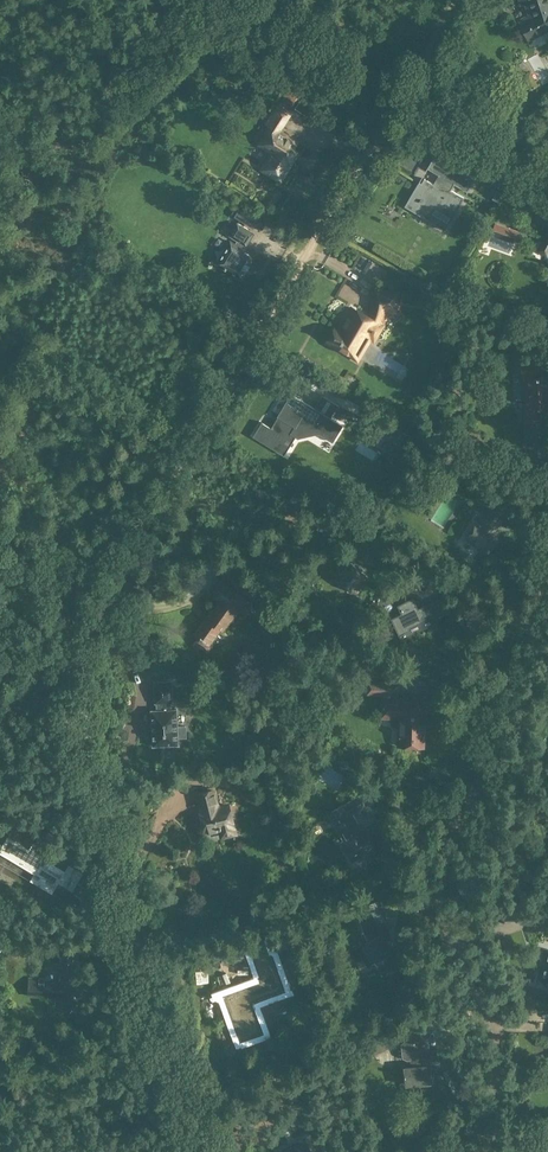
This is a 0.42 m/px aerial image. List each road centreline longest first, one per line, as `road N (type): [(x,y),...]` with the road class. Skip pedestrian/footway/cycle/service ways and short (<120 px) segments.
road 1 (track): [(126,558),(458,0)]
road 2 (unclassified): [(215,1151),(142,966),(82,699),(82,639),(126,558)]
road 3 (unclassified): [(476,1151),(496,1052),(443,873),(547,622)]
road 4 (track): [(403,92),(247,0)]
road 5 (track): [(403,92),(547,176)]
road 6 (track): [(82,644),(65,656),(0,758)]

